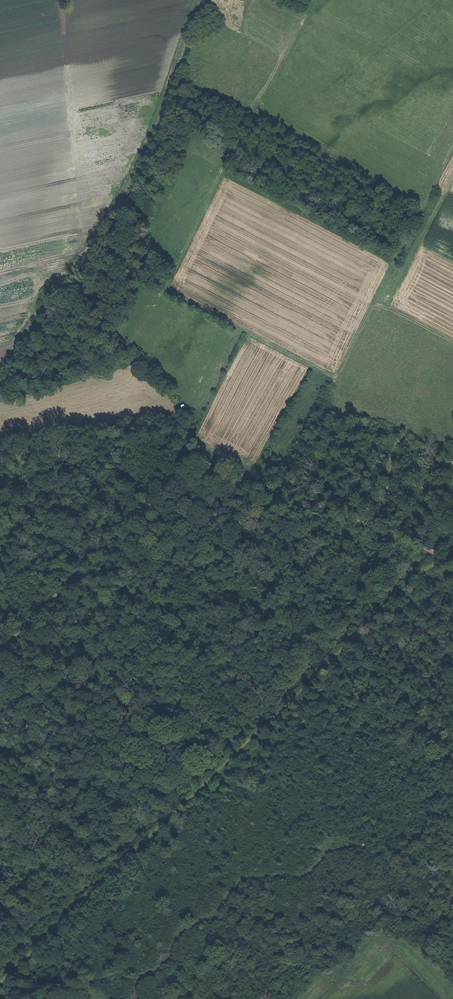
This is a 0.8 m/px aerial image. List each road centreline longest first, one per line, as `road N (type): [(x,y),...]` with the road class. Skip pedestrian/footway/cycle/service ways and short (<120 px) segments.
road 1 (track): [(452,561),(426,568),(0,983)]
road 2 (track): [(181,476),(181,427),(132,362),(306,12)]
road 3 (track): [(441,560),(376,530),(272,513),(181,476),(50,598)]
road 4 (track): [(0,375),(86,256),(145,152),(197,0)]

